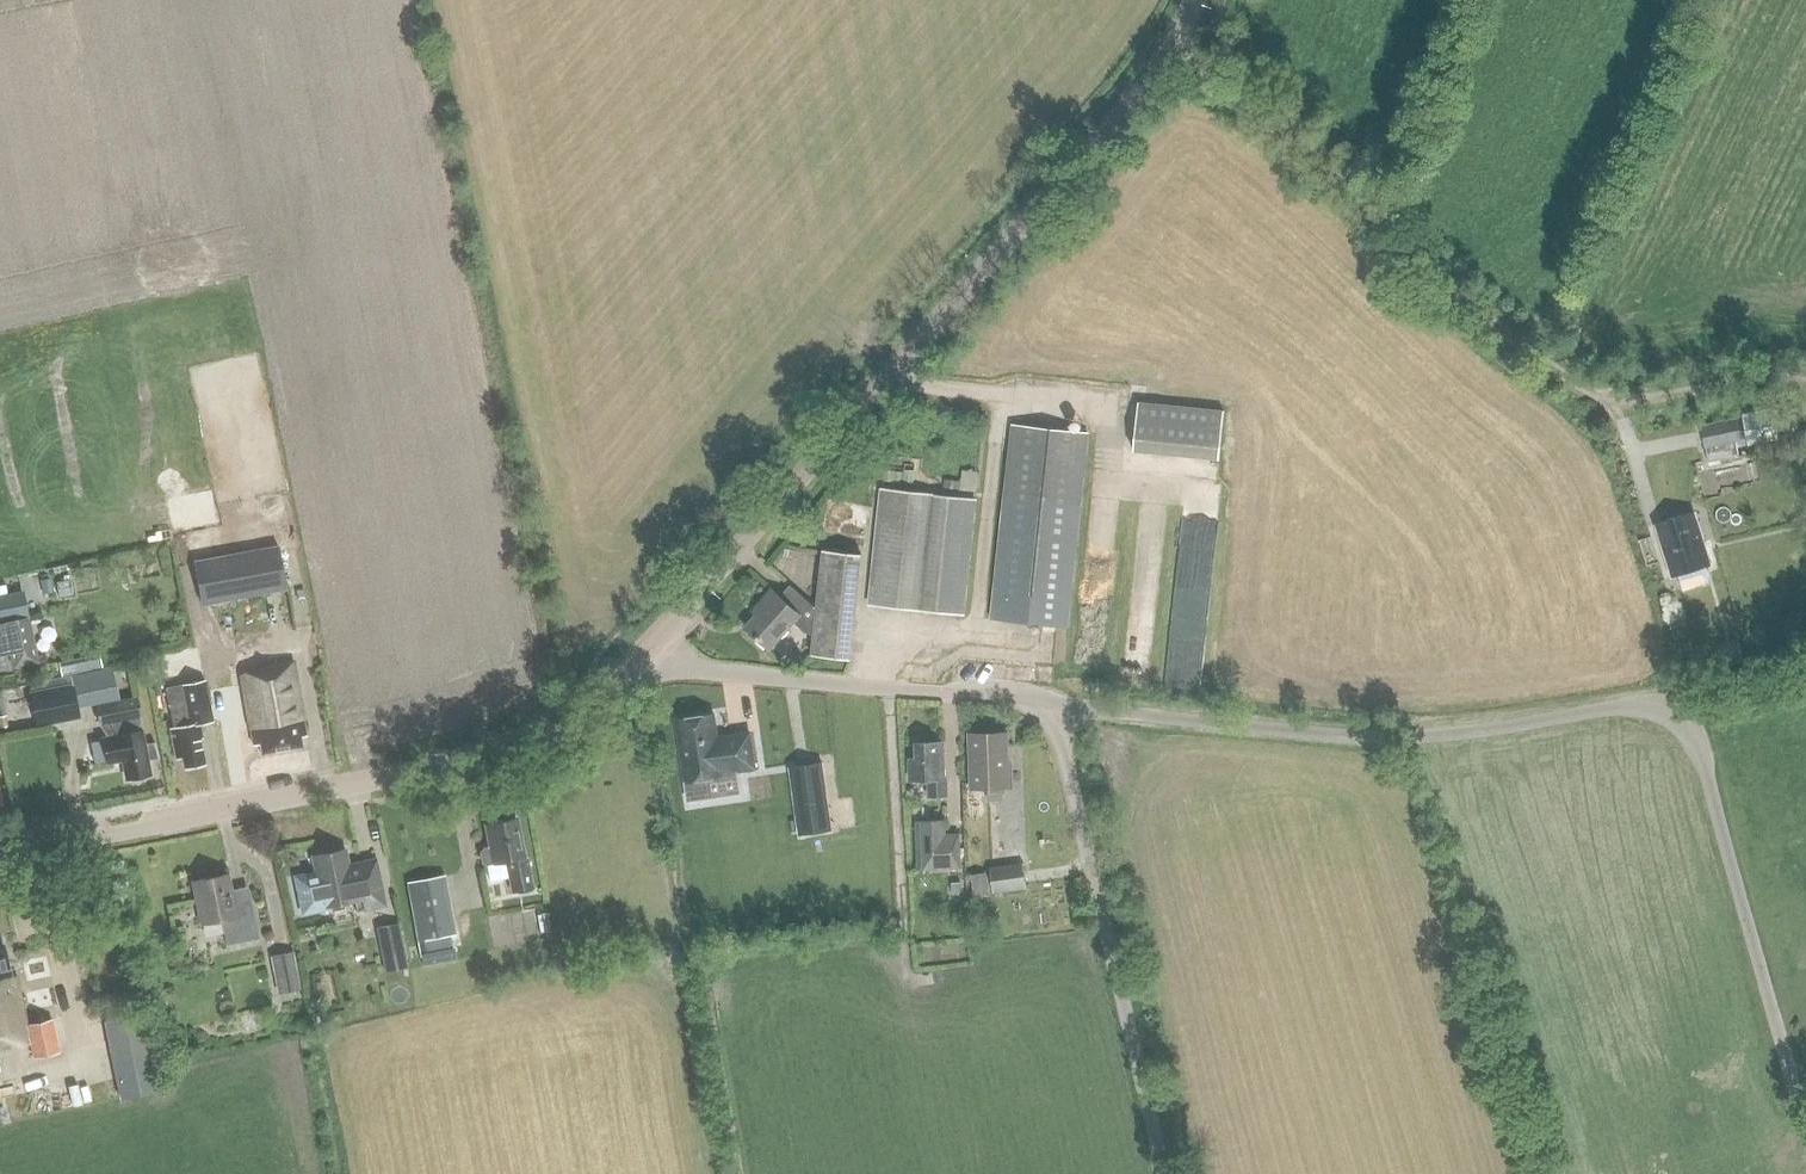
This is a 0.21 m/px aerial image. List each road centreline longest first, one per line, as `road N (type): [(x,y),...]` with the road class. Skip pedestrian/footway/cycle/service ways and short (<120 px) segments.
road 1 (unclassified): [(1805,1117),(1695,734),(1663,708),(1485,732),(1345,738),(1052,707)]
road 2 (unclassified): [(645,650),(1172,44),(1194,0)]
road 3 (track): [(1805,380),(1629,404),(1561,373),(1500,331),(1368,202),(1172,44)]
road 4 (unclassified): [(0,855),(499,750),(544,727),(645,650)]
road 5 (unclassified): [(1052,707),(712,672),(645,650)]
road 6 (unclassified): [(1107,930),(1052,707)]

